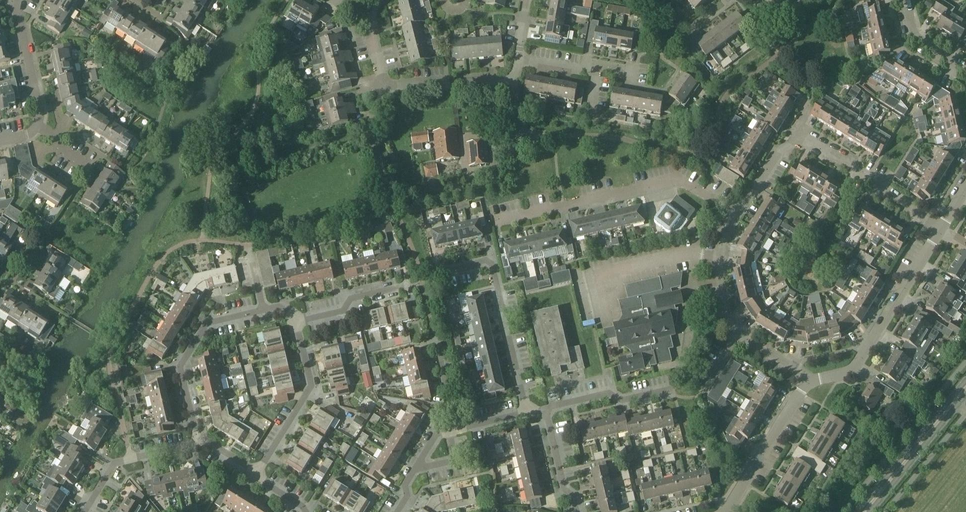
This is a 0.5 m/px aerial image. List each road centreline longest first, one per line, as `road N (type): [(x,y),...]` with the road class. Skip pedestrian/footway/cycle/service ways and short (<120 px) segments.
road 1 (residential): [(506,220),(677,179),(736,213)]
road 2 (residential): [(435,272),(492,258),(527,411)]
road 3 (residential): [(809,380),(855,369),(939,232)]
road 4 (residential): [(510,82),(385,84),(370,18)]
road 5 (residential): [(203,441),(181,364),(208,321),(264,308)]
road 6 (residential): [(939,232),(797,132)]
road 7 (residential): [(256,472),(313,382),(296,319)]
road 8 (secondary): [(965,380),(858,511)]
road 9 (residential): [(722,511),(809,380)]
road 10 (secondary): [(869,511),(965,393)]
road 11 (residential): [(84,511),(114,463),(203,441)]
road 12 (residential): [(547,414),(552,405),(608,392),(621,399),(670,388)]
road 13 (residential): [(737,333),(718,280),(736,213)]
road 14 (residential): [(38,124),(22,0)]

